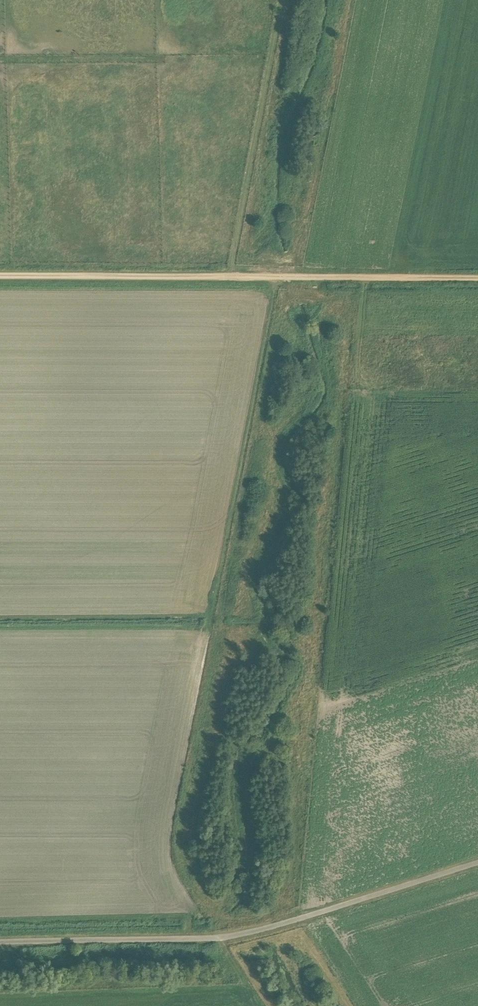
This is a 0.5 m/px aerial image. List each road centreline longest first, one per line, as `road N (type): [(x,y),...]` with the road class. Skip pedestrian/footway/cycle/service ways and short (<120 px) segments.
road 1 (unclassified): [(0,942),(251,932),(477,865)]
road 2 (track): [(0,276),(477,280)]

